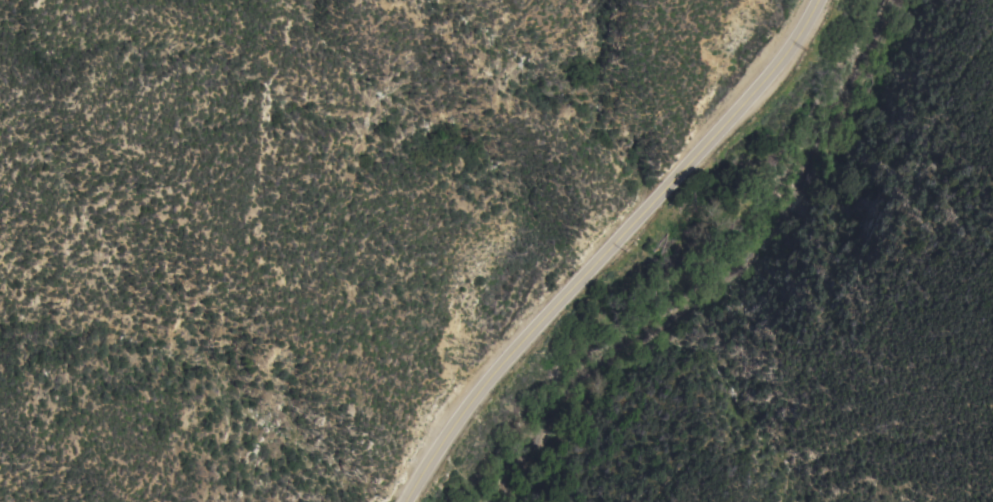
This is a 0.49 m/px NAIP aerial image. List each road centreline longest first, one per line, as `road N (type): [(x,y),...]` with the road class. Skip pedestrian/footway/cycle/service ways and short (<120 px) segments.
road 1 (secondary): [(827,0),(786,72),(458,427),(412,501)]

